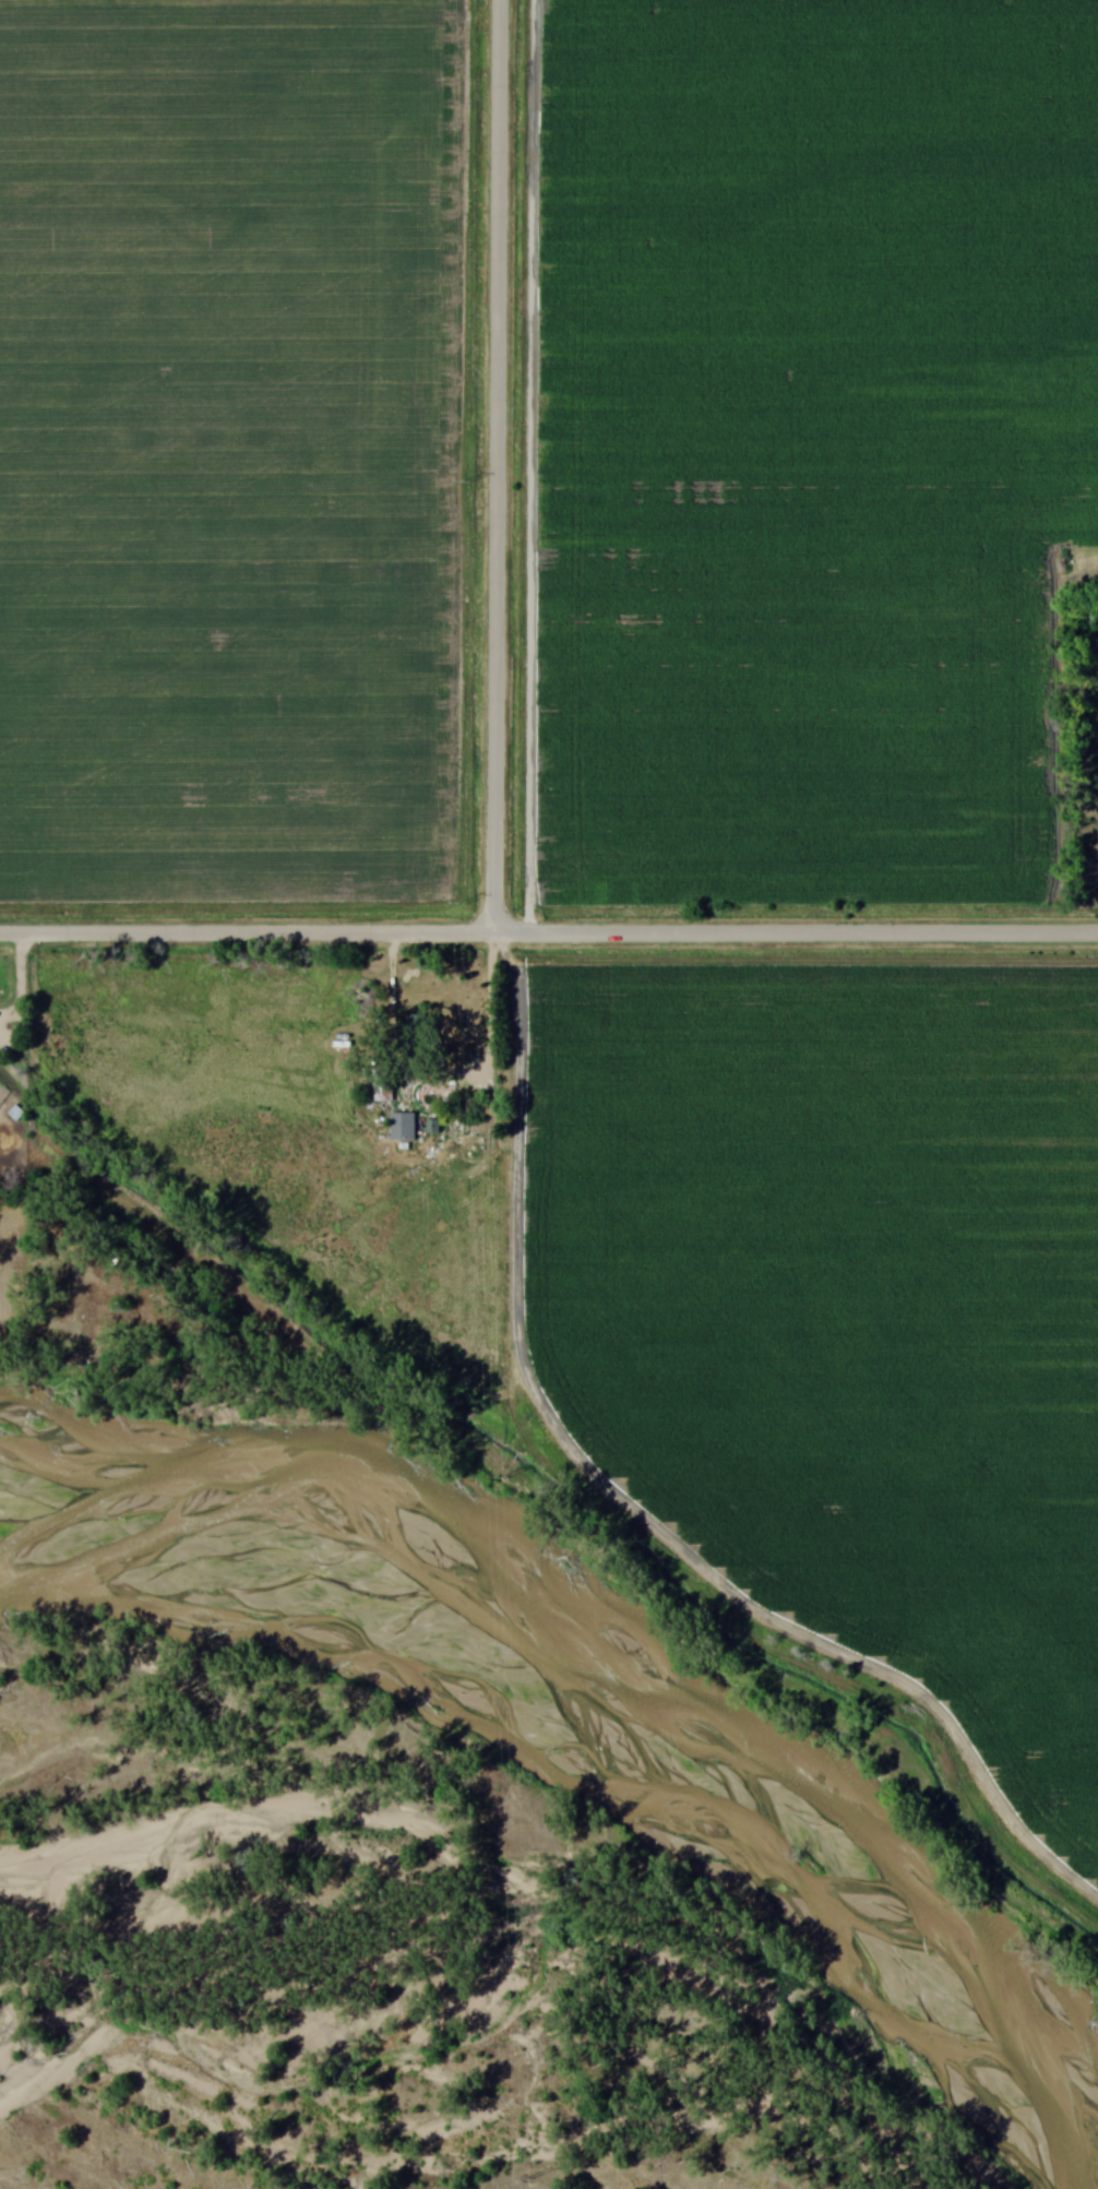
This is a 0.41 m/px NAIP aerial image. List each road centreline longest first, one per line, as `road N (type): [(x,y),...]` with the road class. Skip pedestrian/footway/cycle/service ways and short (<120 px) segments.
road 1 (residential): [(496,928),(501,0)]
road 2 (residential): [(1097,936),(496,928)]
road 3 (residential): [(0,929),(496,928)]

